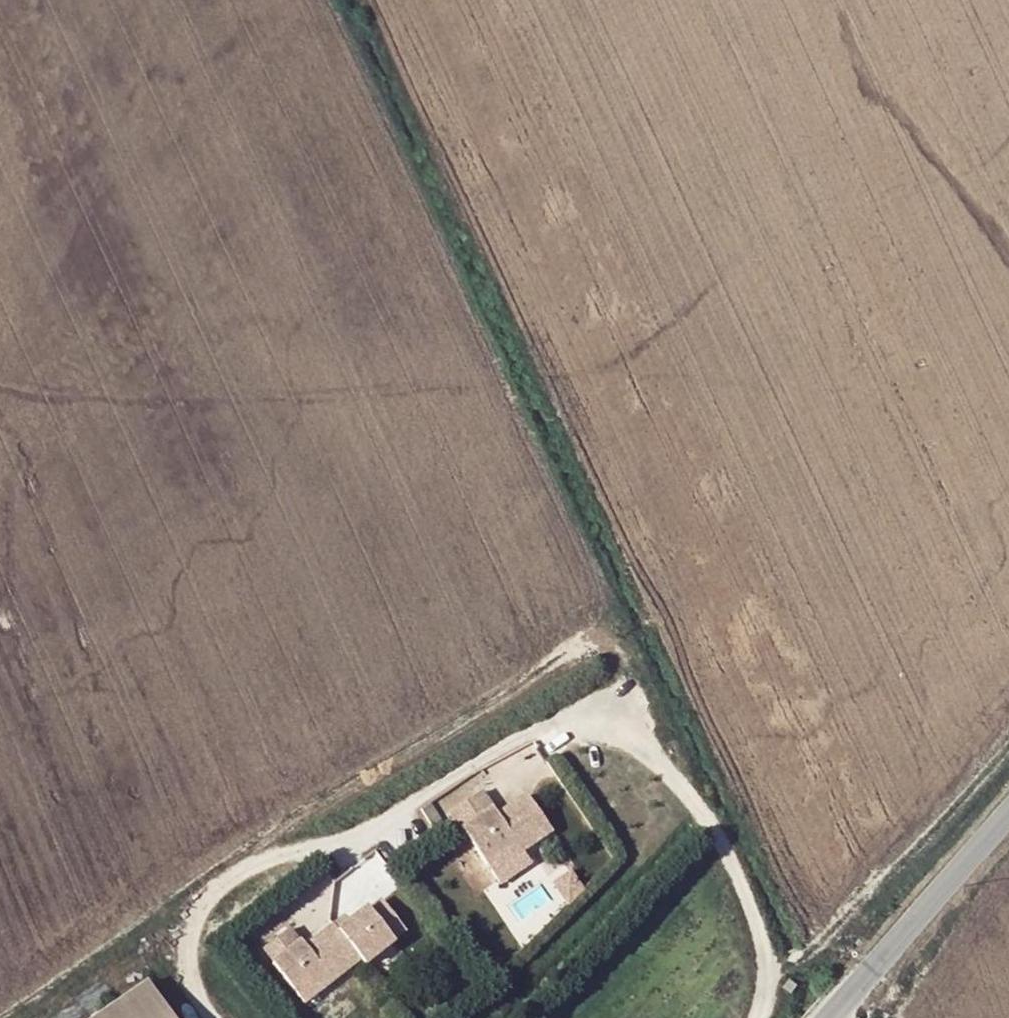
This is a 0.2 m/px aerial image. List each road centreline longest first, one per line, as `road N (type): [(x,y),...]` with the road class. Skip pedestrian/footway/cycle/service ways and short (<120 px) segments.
road 1 (tertiary): [(836,1017),(1008,822)]

